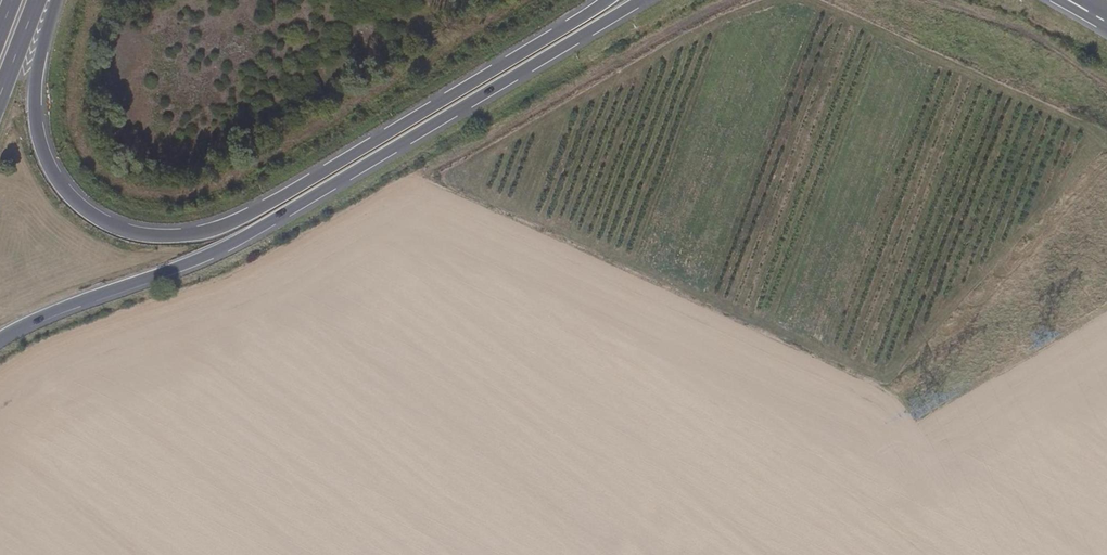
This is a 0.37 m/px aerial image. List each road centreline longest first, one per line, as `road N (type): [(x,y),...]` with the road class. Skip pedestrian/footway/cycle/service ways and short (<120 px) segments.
road 1 (trunk): [(605,0),(256,210),(200,230),(151,233),(106,222),(54,187),(30,135),(32,78),(54,0)]
road 2 (trunk): [(0,334),(219,251),(641,0)]

